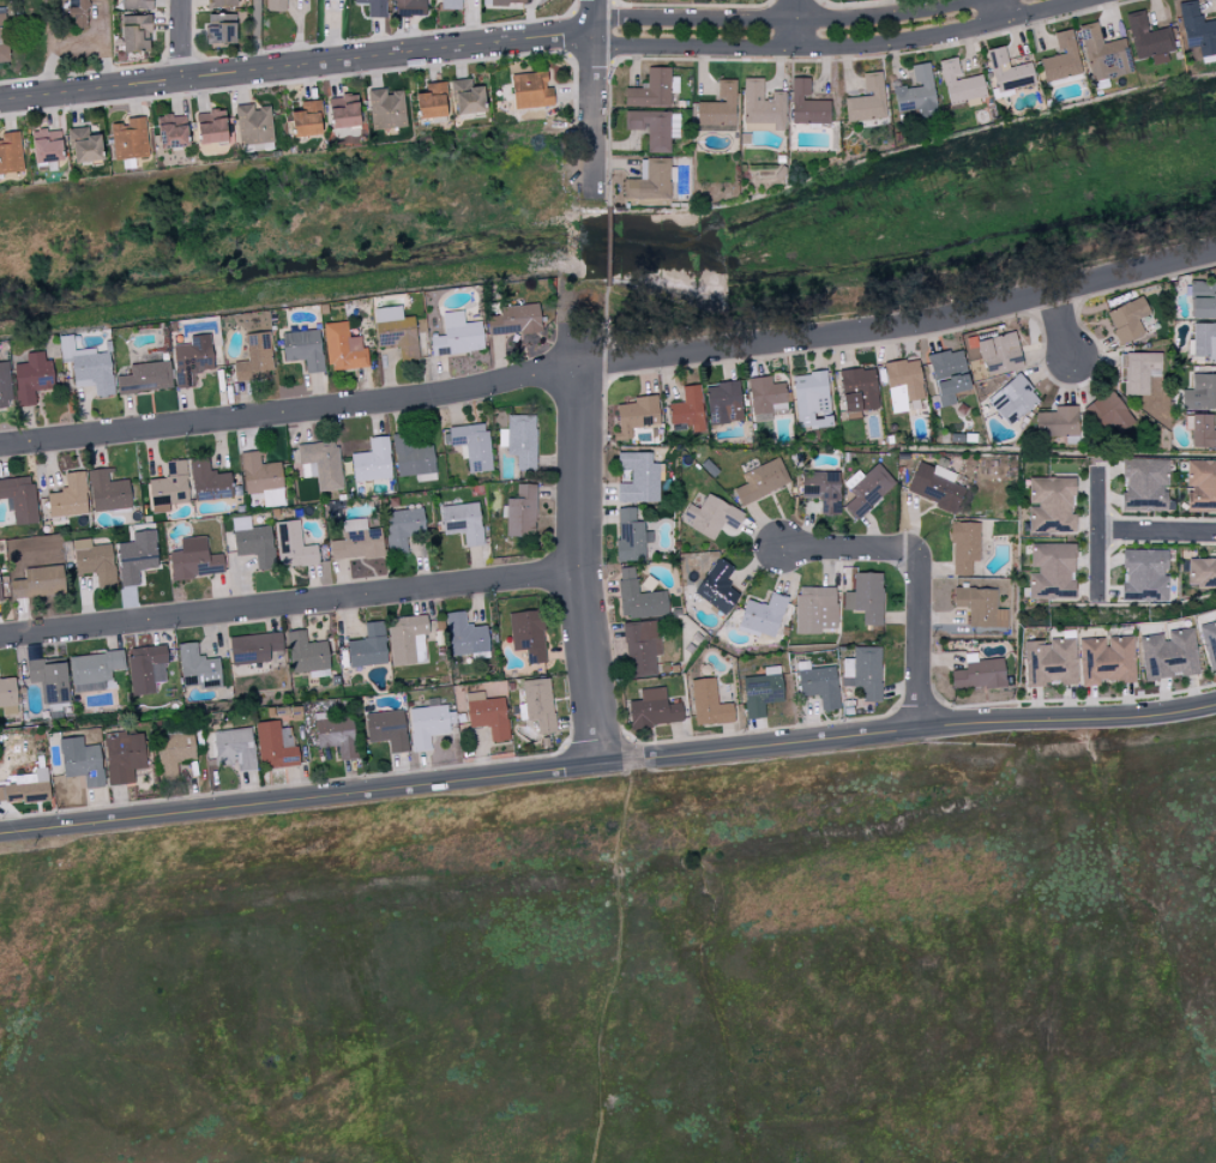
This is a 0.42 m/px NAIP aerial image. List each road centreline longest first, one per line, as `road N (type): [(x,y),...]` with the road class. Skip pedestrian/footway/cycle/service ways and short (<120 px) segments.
road 1 (residential): [(0,449),(426,399),(959,321),(1215,257)]
road 2 (tertiary): [(598,766),(916,728),(1143,717),(1215,705)]
road 3 (tertiary): [(0,834),(598,766)]
road 4 (tertiary): [(0,100),(594,32)]
road 5 (residential): [(0,638),(577,576)]
road 6 (residential): [(594,32),(616,47),(843,47),(951,32),(1077,0)]
road 7 (residential): [(598,766),(577,603),(577,329)]
road 8 (residential): [(971,0),(833,19),(615,18),(594,32)]
road 9 (residential): [(916,728),(917,554)]
road 10 (residential): [(595,194),(594,32)]
road 11 (residential): [(781,548),(917,554)]

